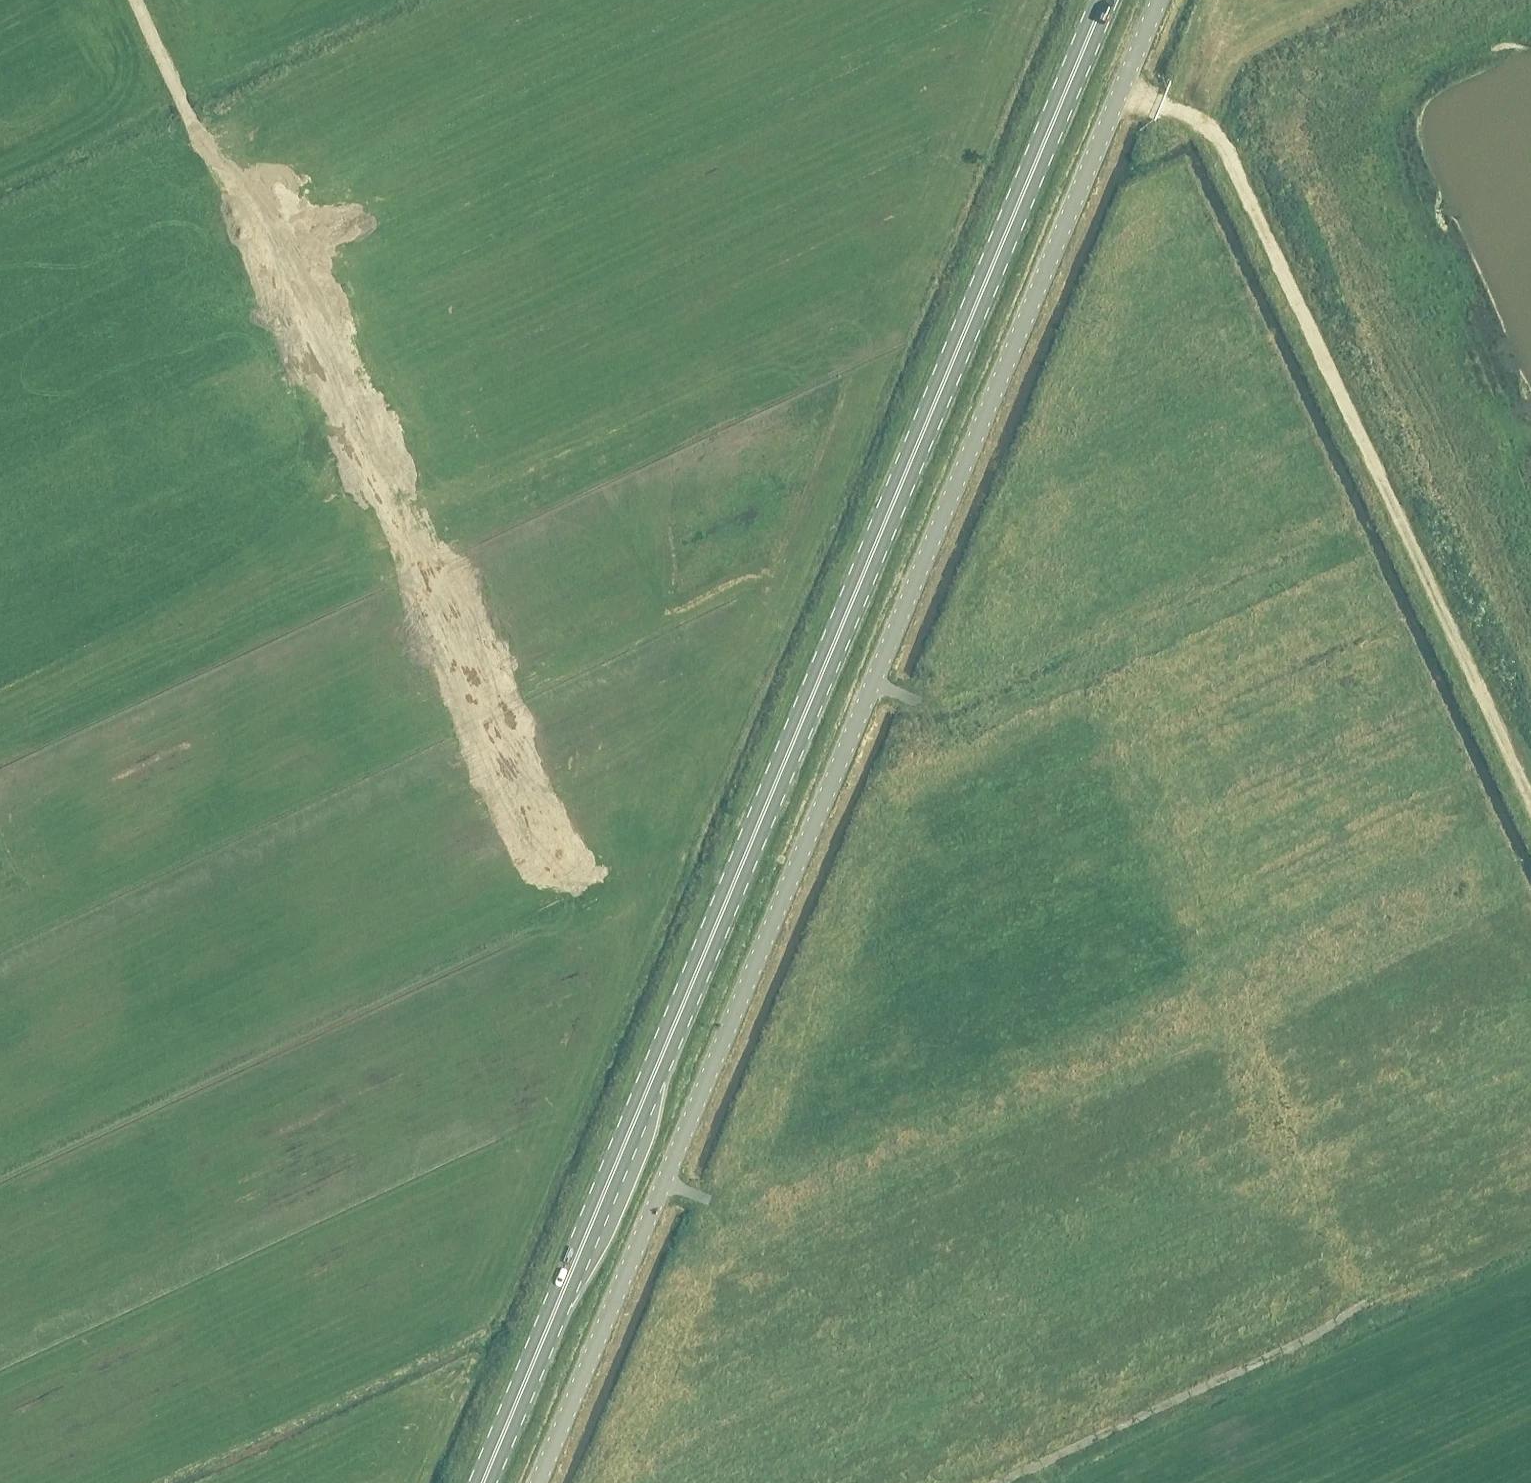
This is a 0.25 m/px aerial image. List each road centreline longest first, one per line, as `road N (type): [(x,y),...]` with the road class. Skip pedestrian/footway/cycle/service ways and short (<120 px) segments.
road 1 (unclassified): [(538,1482),(1158,0)]
road 2 (primary): [(486,1482),(1104,0)]
road 3 (track): [(1530,801),(1233,166),(1203,127),(1121,88)]
road 4 (track): [(1363,1312),(1002,1482)]
road 5 (track): [(193,120),(138,0)]

